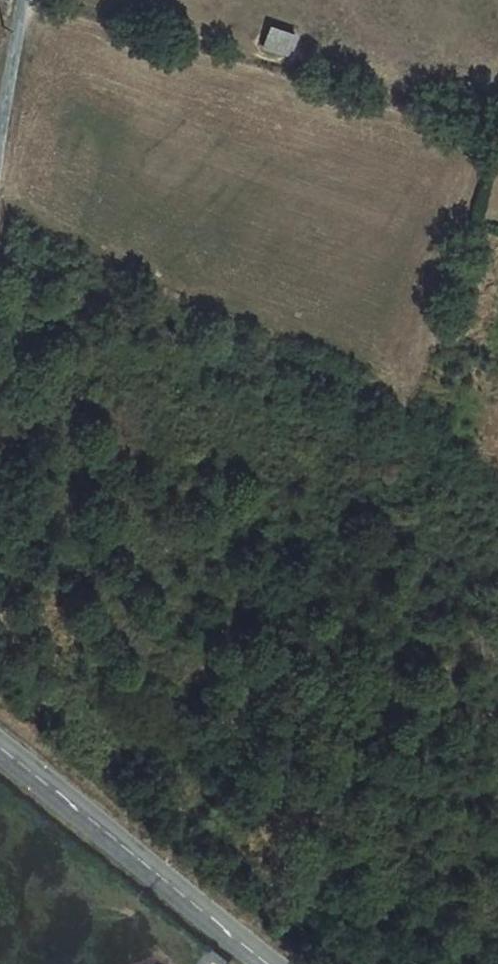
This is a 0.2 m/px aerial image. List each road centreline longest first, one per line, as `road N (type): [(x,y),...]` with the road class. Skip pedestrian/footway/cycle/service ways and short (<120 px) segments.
road 1 (tertiary): [(0,746),(284,963)]
road 2 (unclassified): [(0,144),(25,0)]

